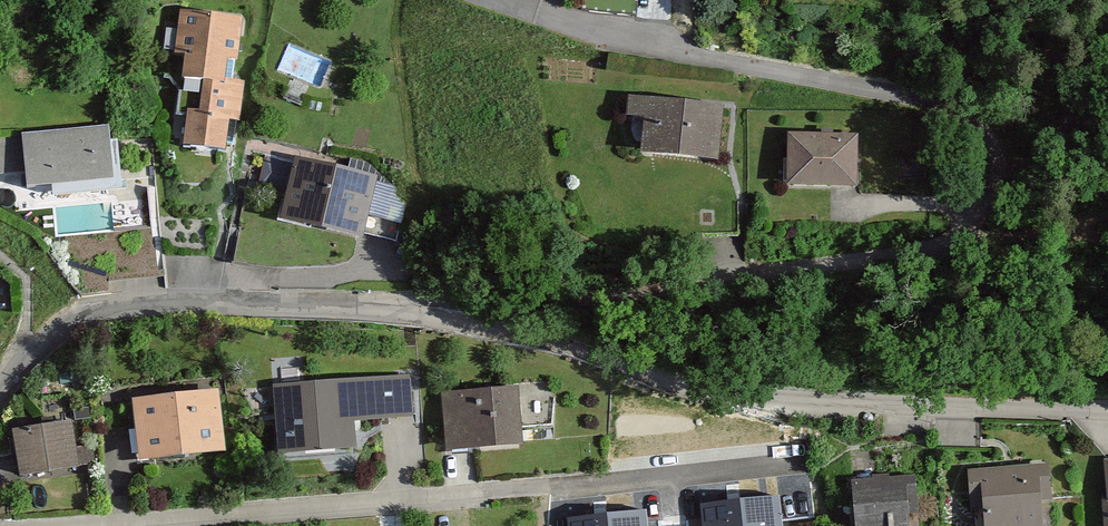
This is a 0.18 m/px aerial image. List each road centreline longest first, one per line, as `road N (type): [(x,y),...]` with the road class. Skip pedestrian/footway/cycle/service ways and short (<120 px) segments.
road 1 (residential): [(392,313),(481,324),(750,398),(895,415),(1107,408)]
road 2 (residential): [(1009,169),(998,204),(943,245),(633,291),(392,313)]
road 3 (residential): [(548,11),(617,45),(968,109),(1009,169)]
road 4 (residential): [(0,391),(30,351),(94,309),(175,297),(392,313)]
road 5 (residential): [(1009,169),(1054,143),(1072,118),(1067,52),(1036,0)]

